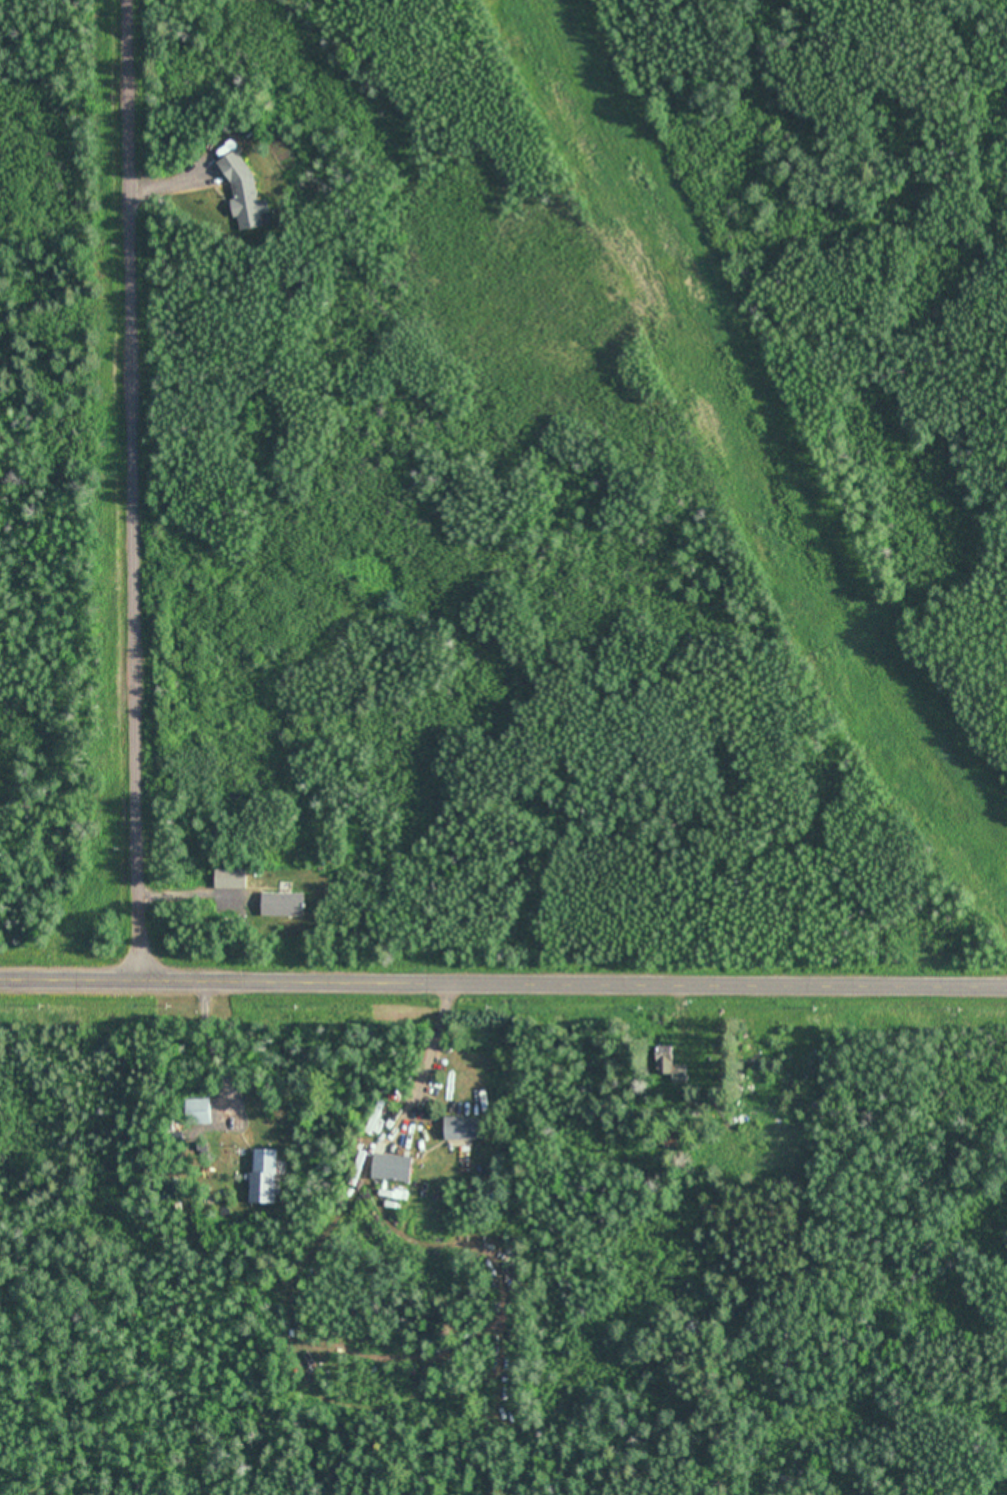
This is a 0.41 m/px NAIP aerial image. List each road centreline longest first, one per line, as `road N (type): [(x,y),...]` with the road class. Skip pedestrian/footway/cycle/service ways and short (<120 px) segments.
road 1 (secondary): [(0,977),(1006,985)]
road 2 (residential): [(146,978),(139,0)]

